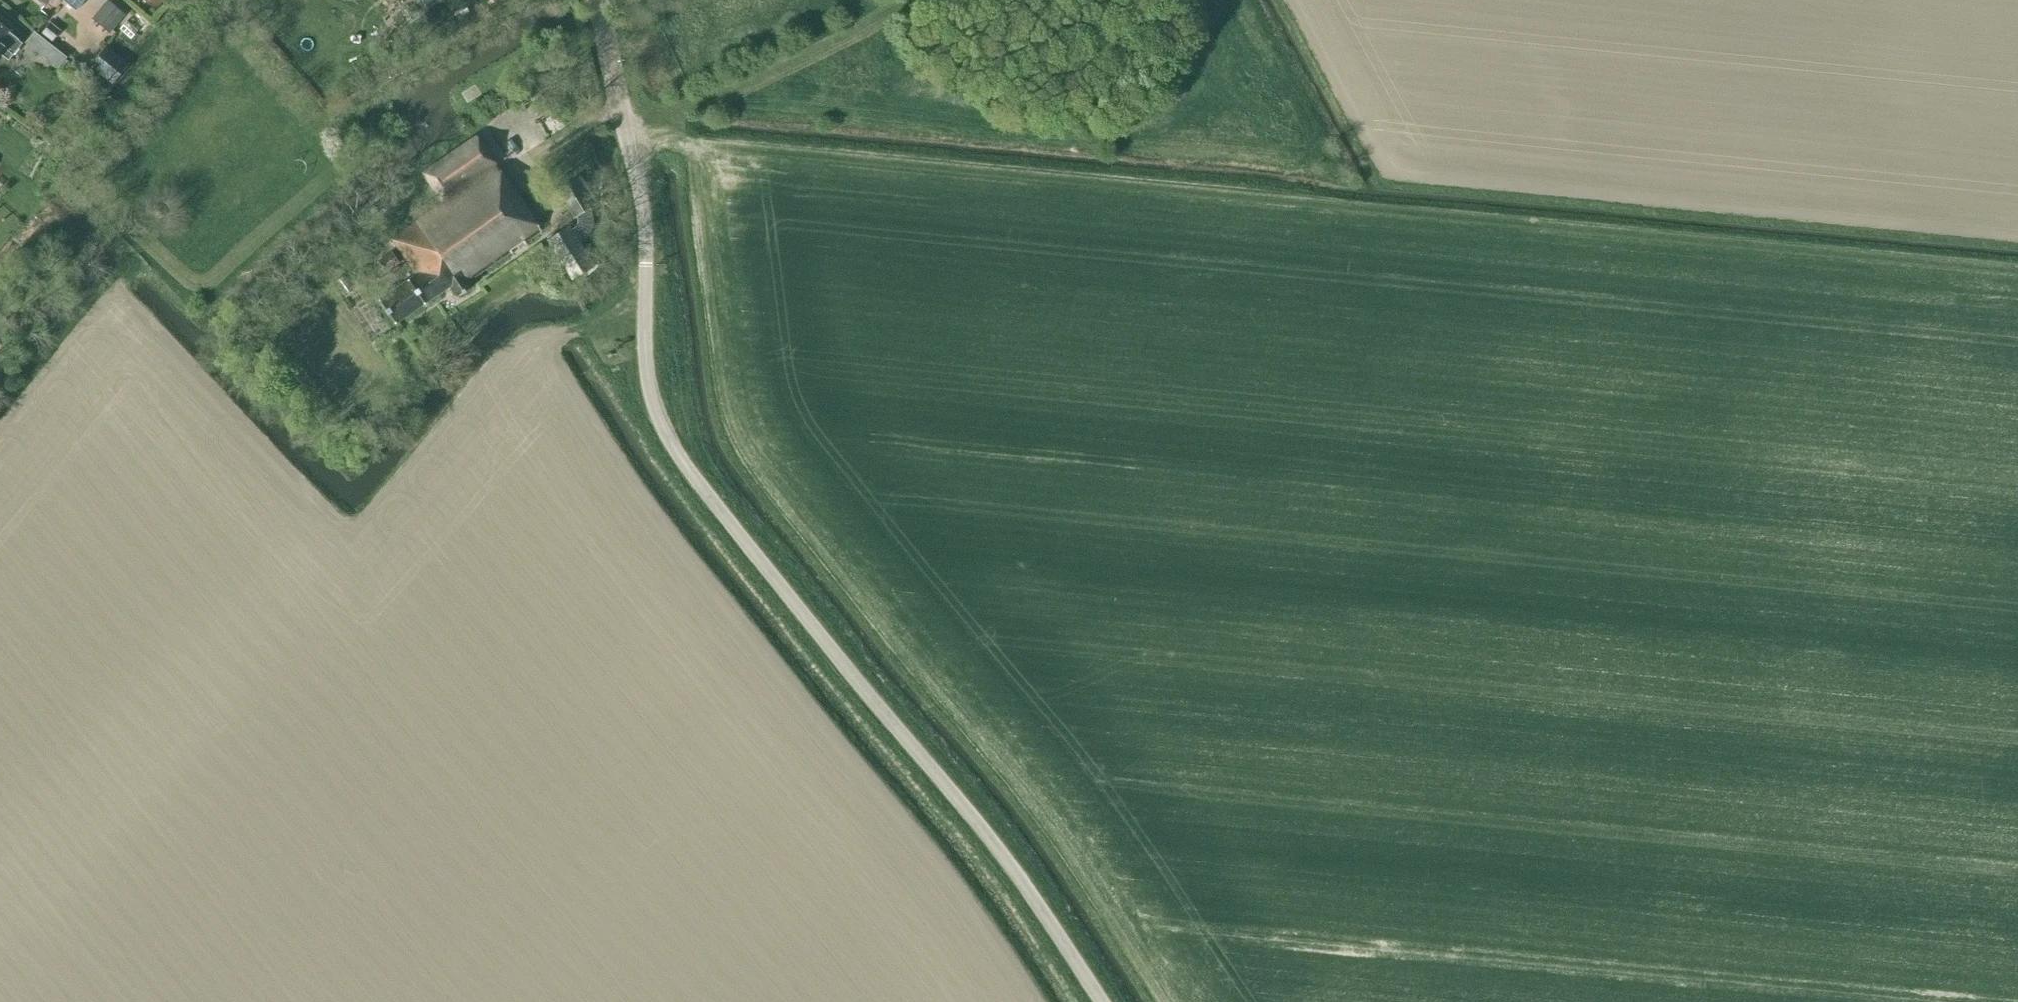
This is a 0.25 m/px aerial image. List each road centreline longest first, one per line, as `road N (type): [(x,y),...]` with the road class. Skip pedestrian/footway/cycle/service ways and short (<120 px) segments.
road 1 (unclassified): [(1104,1001),(1025,883),(668,438),(644,360),(642,194),(593,0)]

